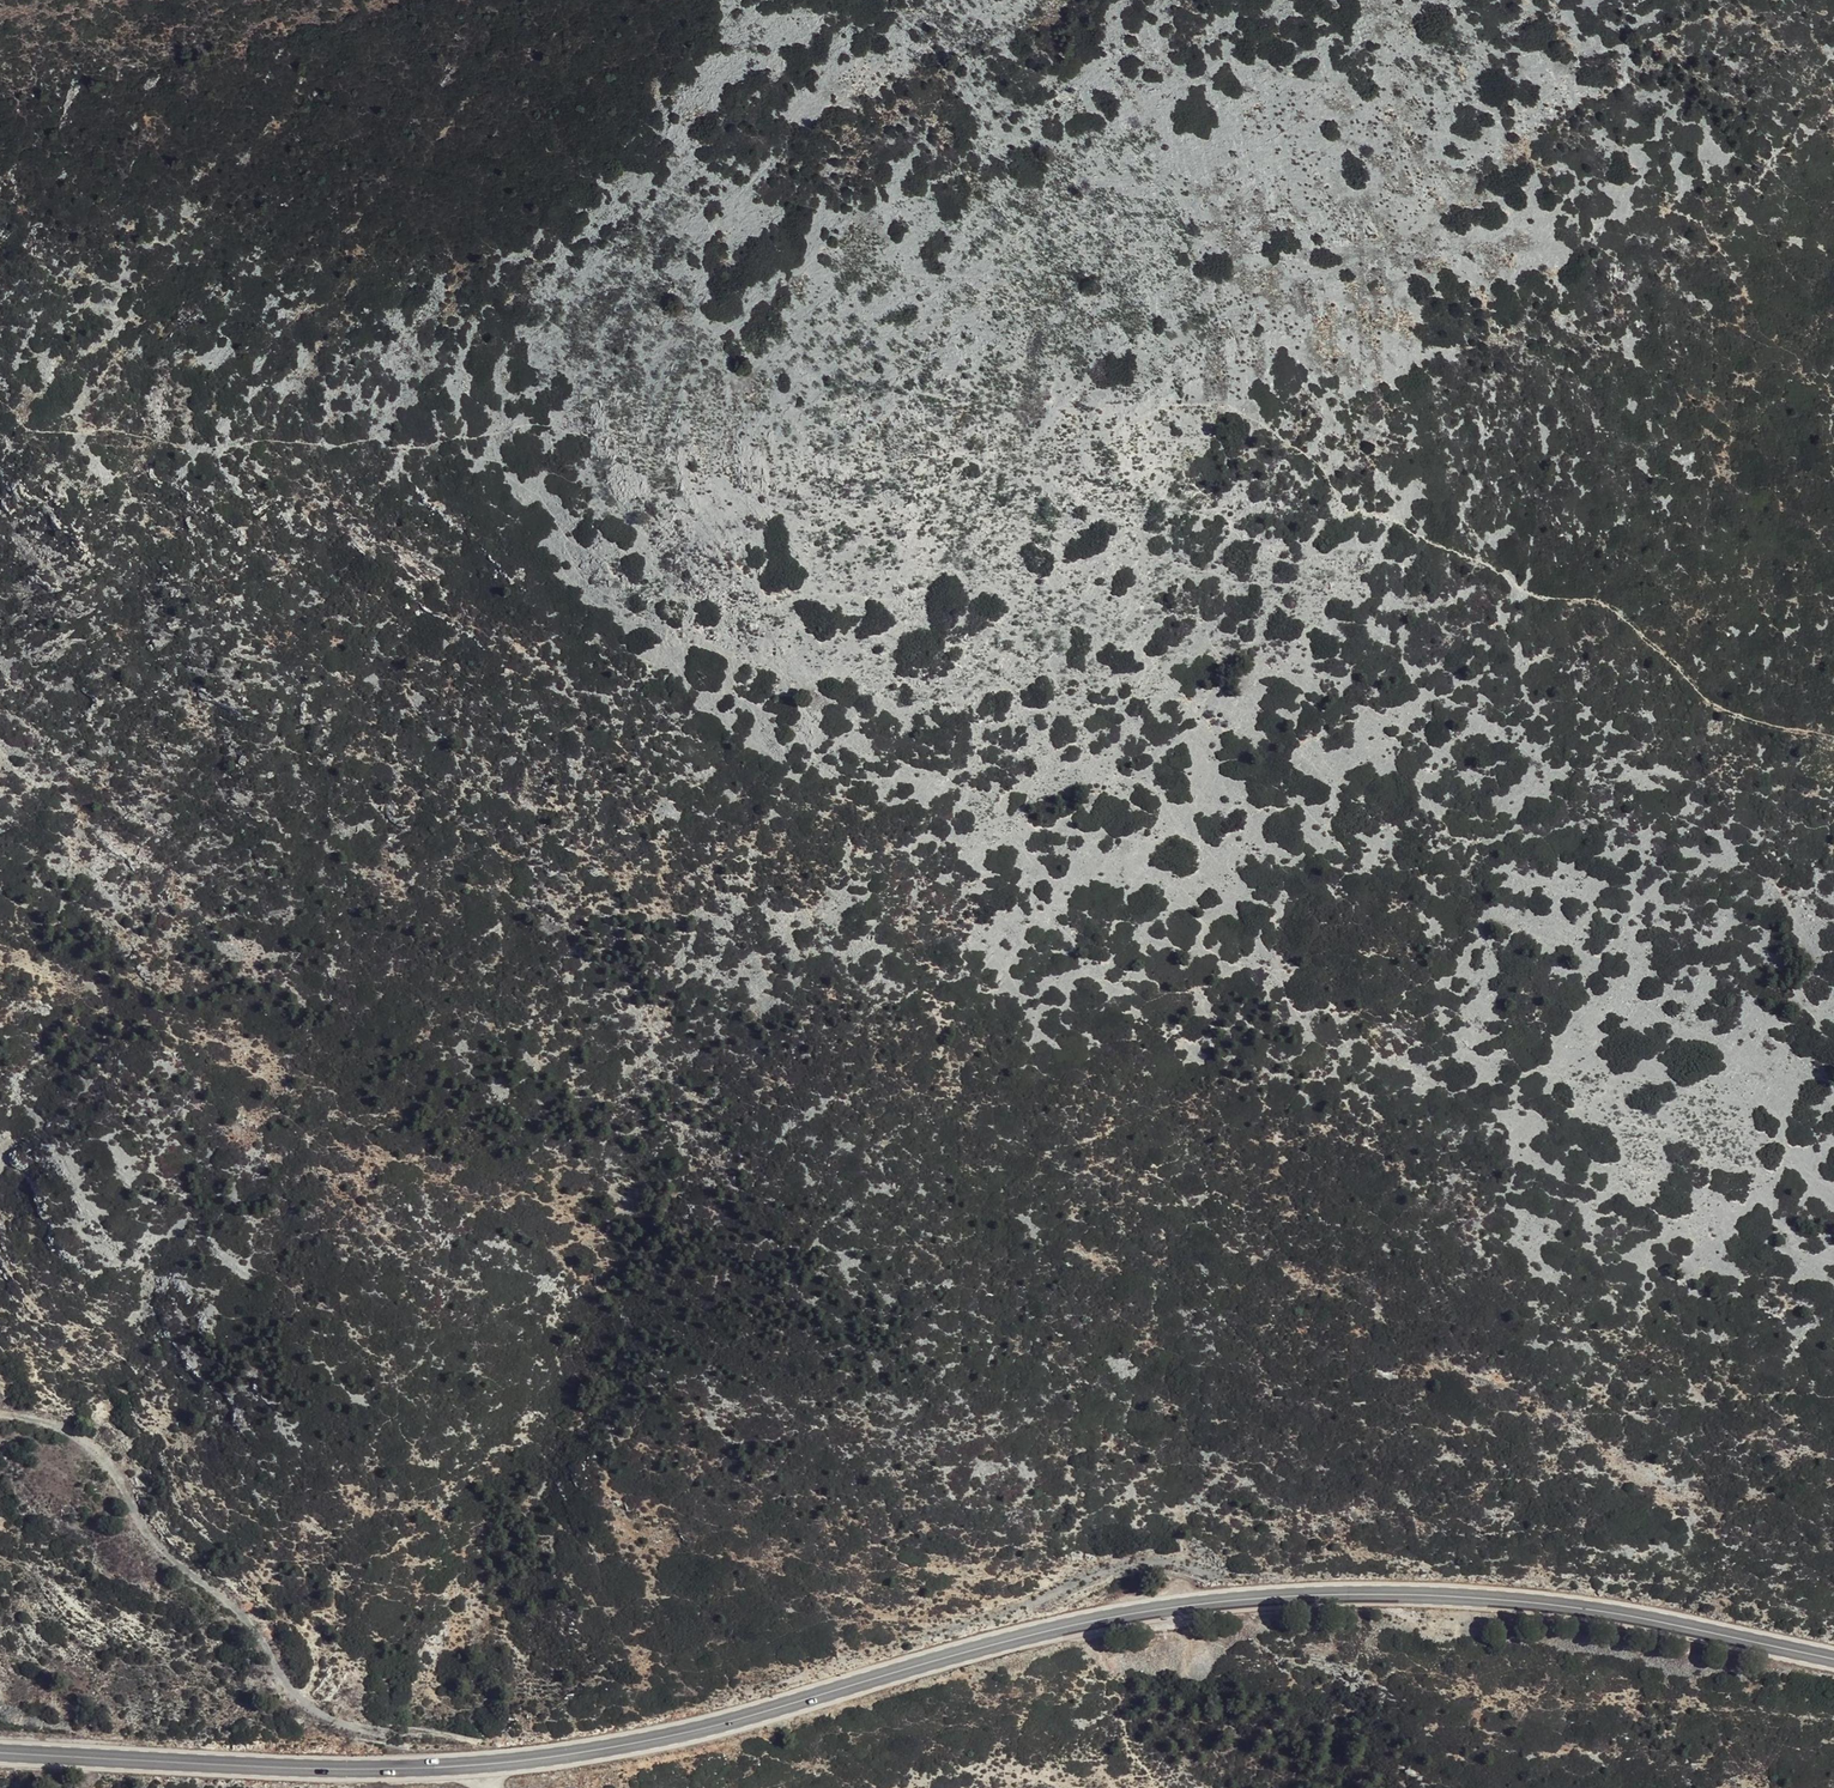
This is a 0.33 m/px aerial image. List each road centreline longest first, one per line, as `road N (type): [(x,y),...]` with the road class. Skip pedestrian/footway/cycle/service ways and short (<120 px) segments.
road 1 (primary): [(1833,1661),(1589,1610),(1295,1598),(1035,1635),(711,1729),(510,1764),(368,1772),(0,1755)]
road 2 (track): [(499,1765),(324,1717),(294,1699),(237,1615),(132,1524),(106,1463),(79,1439),(0,1412)]
road 3 (track): [(1346,505),(1505,571),(1546,597),(1602,603),(1728,711),(1833,739)]

